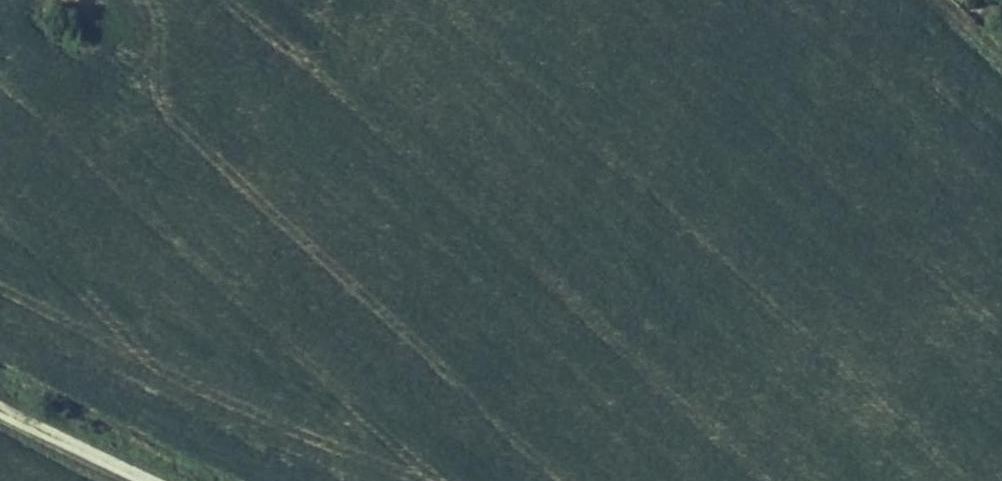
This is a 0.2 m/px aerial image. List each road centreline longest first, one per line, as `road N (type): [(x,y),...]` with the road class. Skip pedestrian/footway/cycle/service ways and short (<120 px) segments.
road 1 (track): [(139,480),(0,409)]

